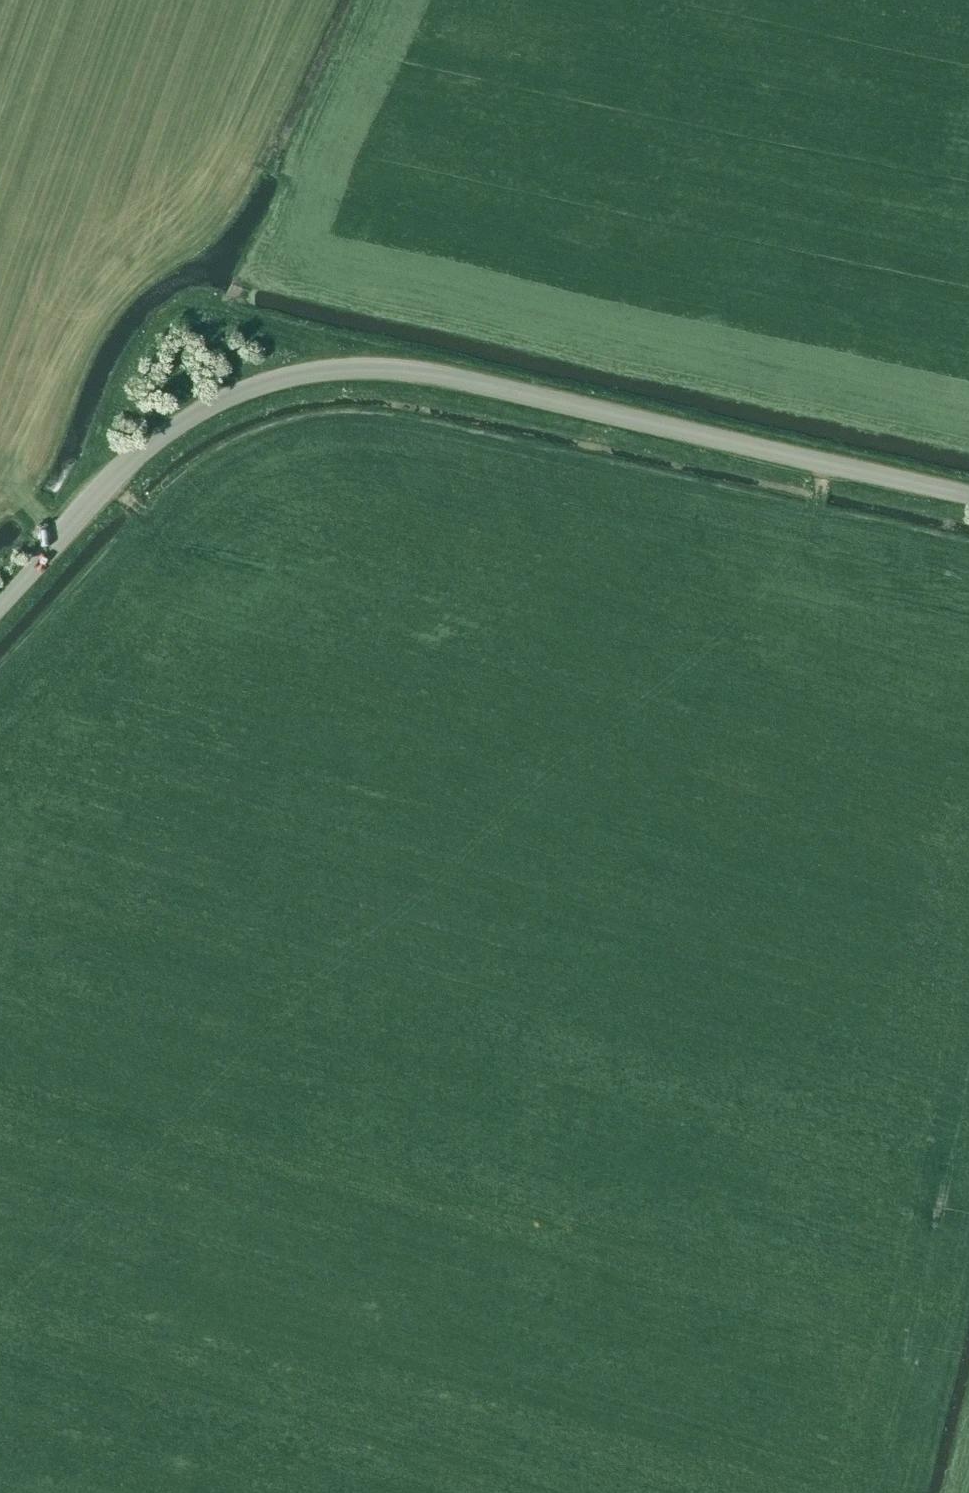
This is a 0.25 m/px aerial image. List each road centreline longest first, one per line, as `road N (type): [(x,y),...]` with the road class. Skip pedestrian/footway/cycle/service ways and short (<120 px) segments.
road 1 (tertiary): [(0,600),(118,467),(165,427),(209,399),(312,369),(375,366),(453,379),(968,500)]

